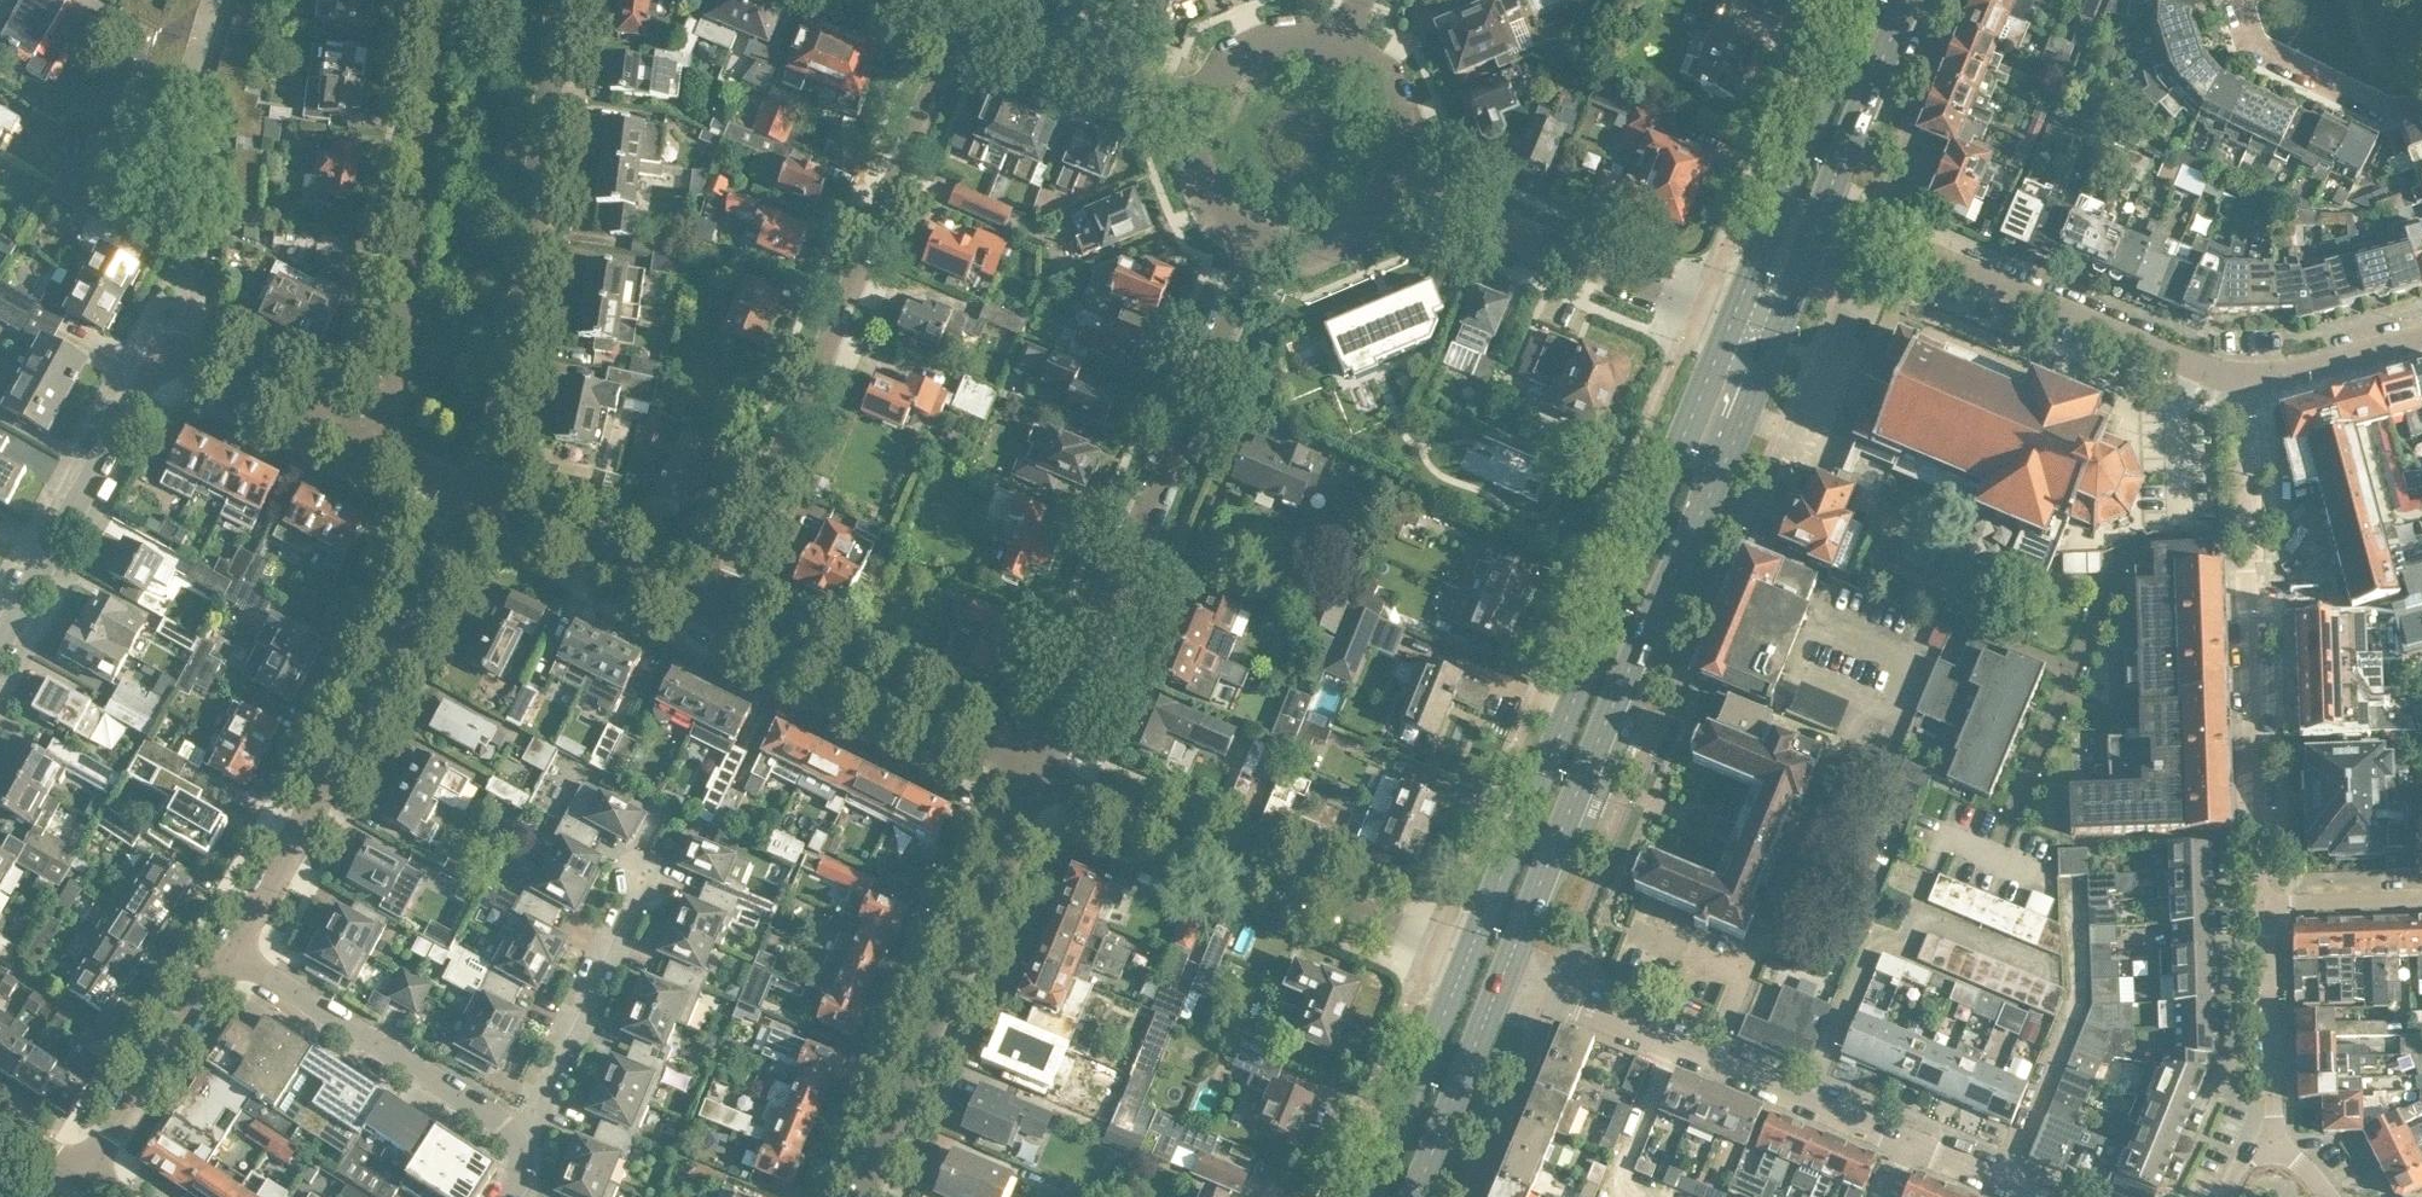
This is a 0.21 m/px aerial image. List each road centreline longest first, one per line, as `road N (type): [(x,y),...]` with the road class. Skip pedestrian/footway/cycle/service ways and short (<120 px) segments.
road 1 (secondary): [(1501,976),(1769,340)]
road 2 (secondary): [(1729,323),(1467,956)]
road 3 (residential): [(714,615),(967,9)]
road 4 (residential): [(1038,774),(1261,238)]
road 5 (residential): [(2259,902),(2242,380)]
road 6 (residential): [(231,951),(479,496)]
road 7 (residential): [(479,496),(525,277),(561,0)]
road 8 (residential): [(1467,956),(1038,774)]
road 9 (residential): [(861,1196),(1038,774)]
road 10 (residential): [(386,450),(444,0)]
road 11 (residential): [(2242,380),(1822,212)]
road 12 (residential): [(1909,1142),(1501,976)]
road 13 (residential): [(1729,323),(1391,180)]
road 14 (residential): [(1038,774),(714,615)]
road 15 (residential): [(0,639),(149,373),(168,354),(191,353)]
road 16 (secondary): [(1865,0),(1729,323)]
road 17 (residential): [(518,1141),(495,1116),(231,951)]
road 18 (residential): [(518,1141),(642,879)]
road 19 (residential): [(83,1175),(231,951)]
road 20 (residential): [(714,615),(479,496)]
road 21 (secondary): [(1467,956),(1368,1196)]
road 22 (residential): [(1207,106),(967,9)]
road 23 (residential): [(2259,902),(2273,1145)]
road 24 (secondary): [(1414,1196),(1501,976)]
road 25 (secondary): [(1822,212),(1911,0)]
road 26 (residential): [(2247,0),(2251,33),(2263,45),(2390,110),(2421,99)]
road 27 (residential): [(386,450),(191,353)]
road 28 (residential): [(192,241),(128,214),(119,199),(150,127),(159,114),(183,110)]
road 29 (residential): [(2421,334),(2242,380)]
road 30 (residential): [(1338,50),(1293,33),(1237,54),(1207,106)]
road 31 (residential): [(1261,238),(1294,252),(1322,249),(1370,224),(1391,180)]
road 32 (residential): [(1207,106),(1192,160),(1217,215),(1261,238)]
road 33 (residential): [(1391,180),(1406,135),(1386,79),(1375,65),(1338,50)]
road 34 (unclassified): [(2421,896),(2259,902)]
road 35 (residential): [(192,241),(205,208),(210,141),(200,118),(183,110)]
road 36 (secondary): [(1769,340),(1822,212)]
road 37 (residential): [(2036,1196),(1909,1142)]

